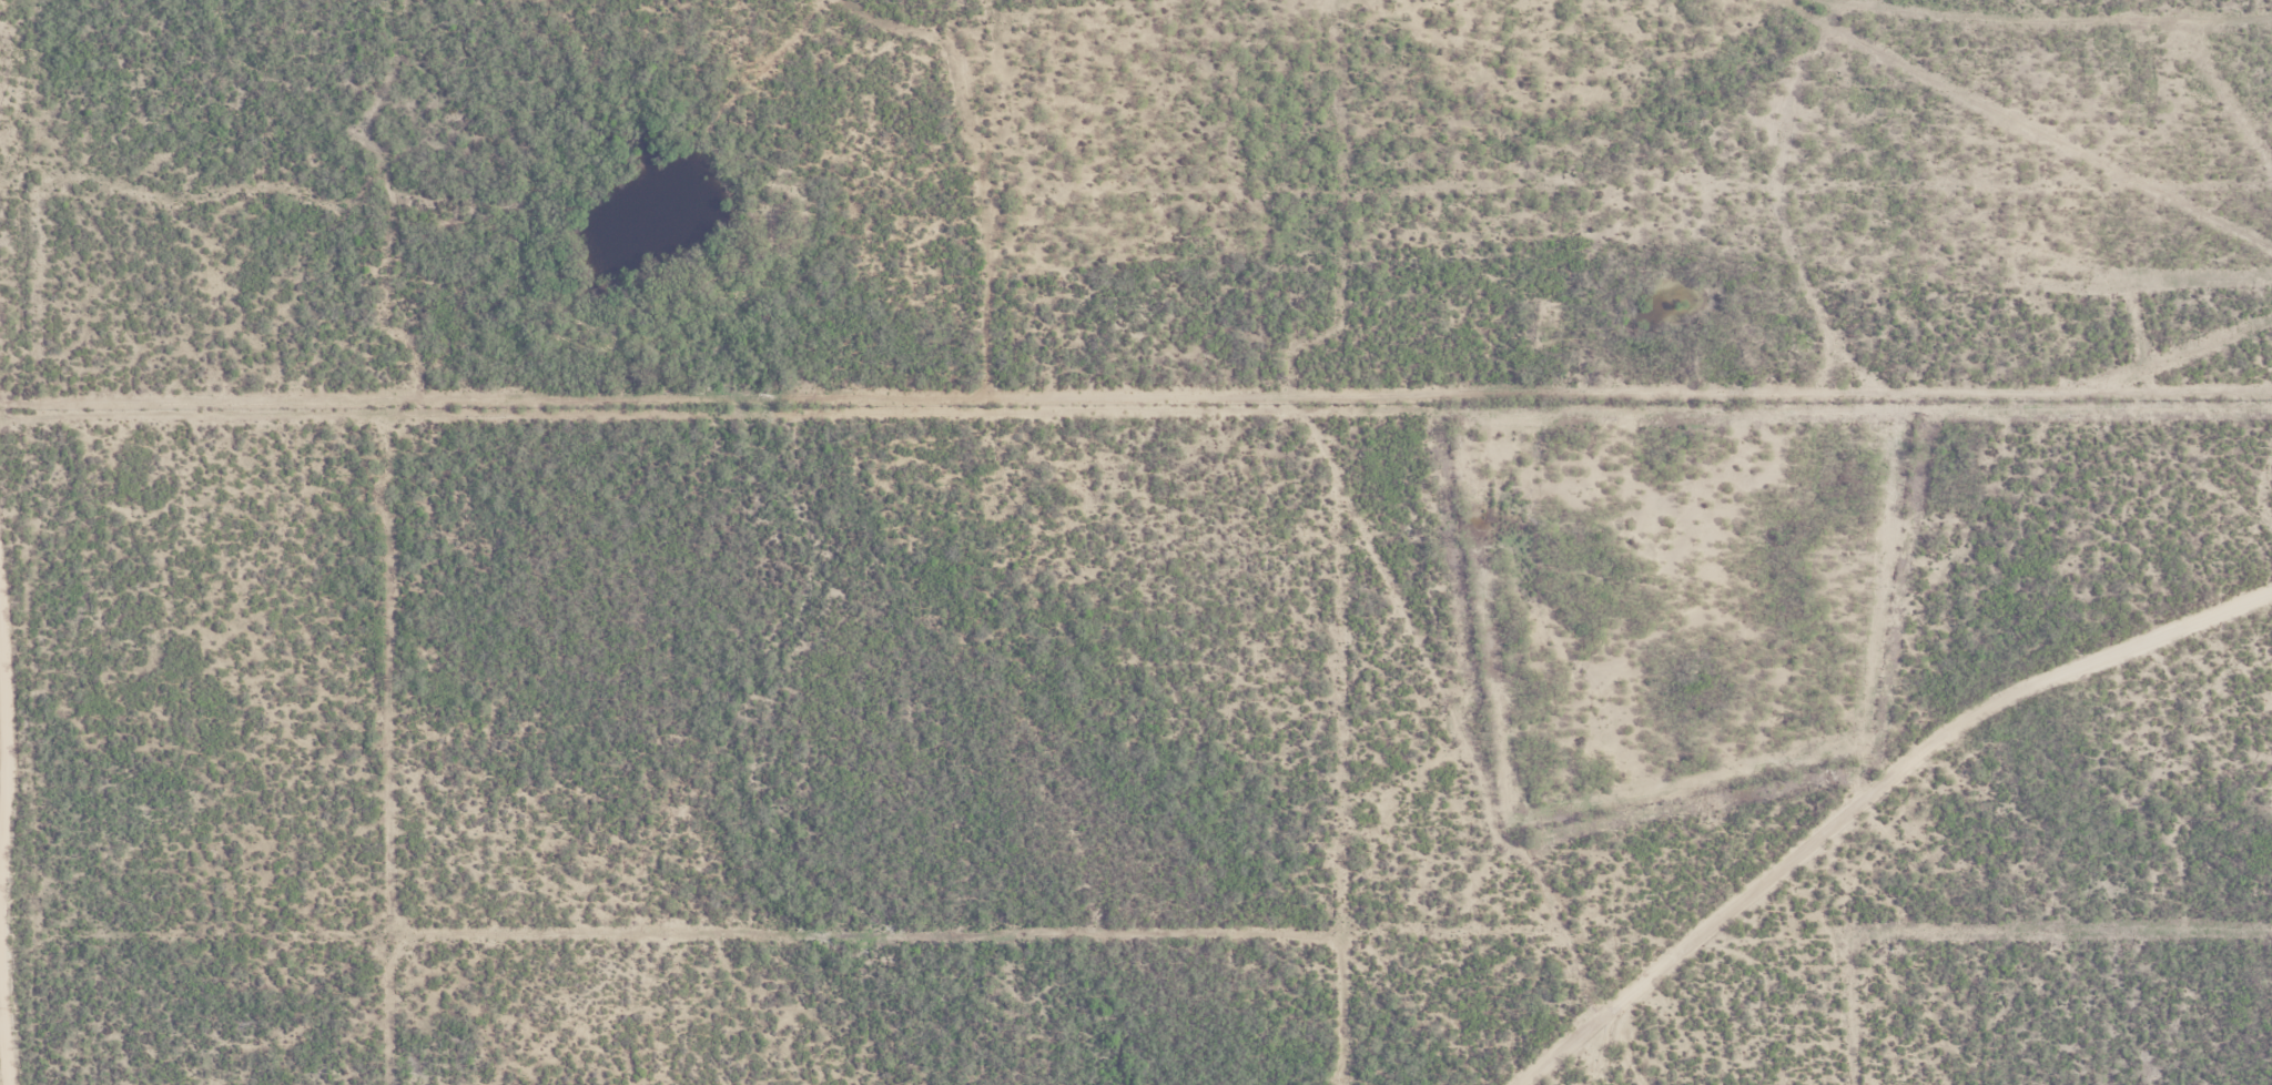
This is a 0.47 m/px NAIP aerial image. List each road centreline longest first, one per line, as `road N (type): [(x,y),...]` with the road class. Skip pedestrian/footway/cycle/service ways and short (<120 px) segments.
road 1 (residential): [(1524,1084),(1854,802),(1957,724),(2038,681),(2271,593)]
road 2 (track): [(10,1084),(0,919)]

